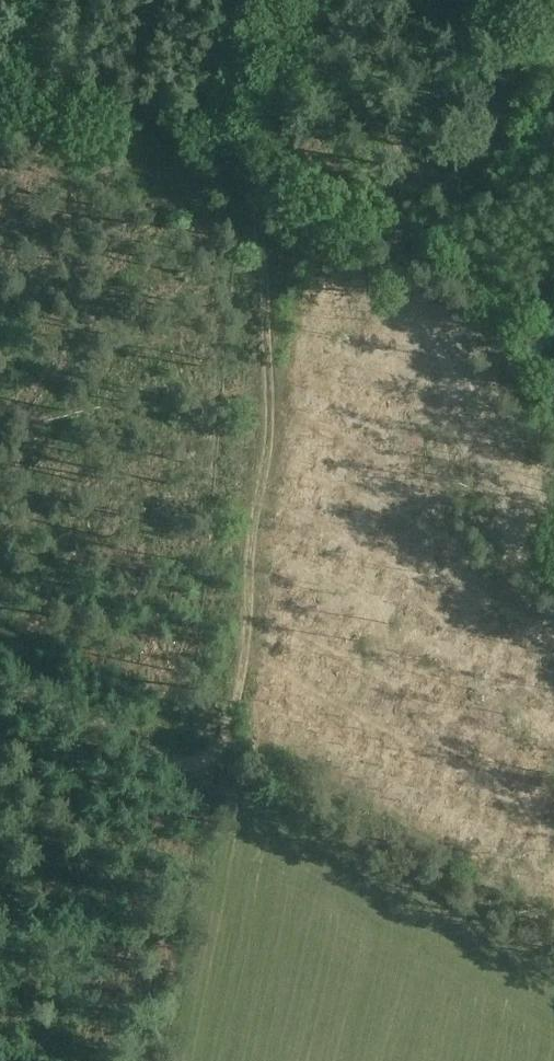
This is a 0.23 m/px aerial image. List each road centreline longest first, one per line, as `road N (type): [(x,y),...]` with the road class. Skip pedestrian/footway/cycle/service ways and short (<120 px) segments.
road 1 (track): [(320,0),(254,165),(268,320),(267,477),(239,695),(229,735),(205,777),(139,1060)]
road 2 (track): [(0,121),(254,165)]
road 3 (track): [(0,661),(205,777)]

